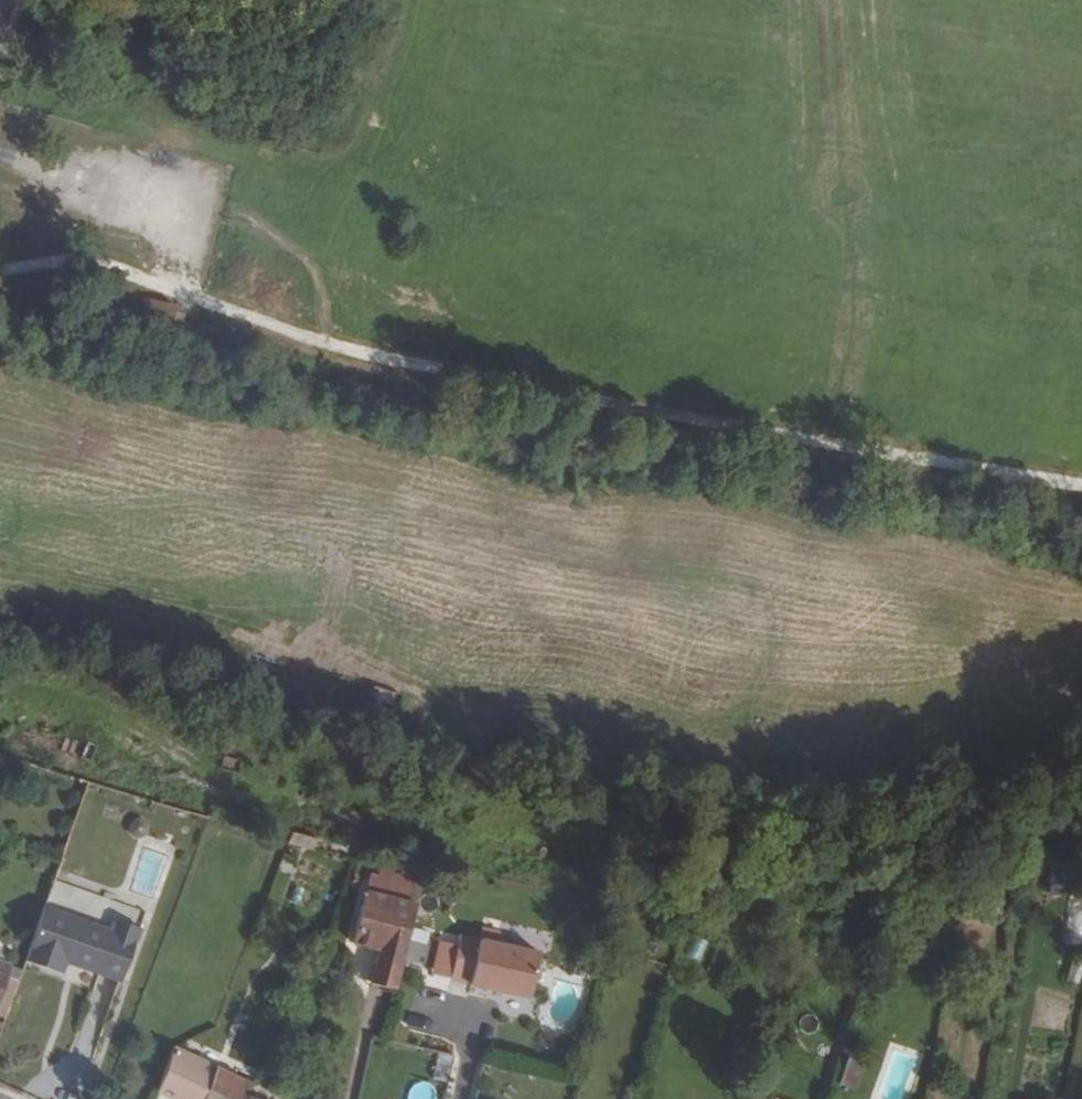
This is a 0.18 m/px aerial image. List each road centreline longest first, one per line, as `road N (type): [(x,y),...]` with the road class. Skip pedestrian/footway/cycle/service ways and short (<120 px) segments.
road 1 (track): [(1081,489),(890,465),(353,351),(254,323),(96,261),(0,271)]

